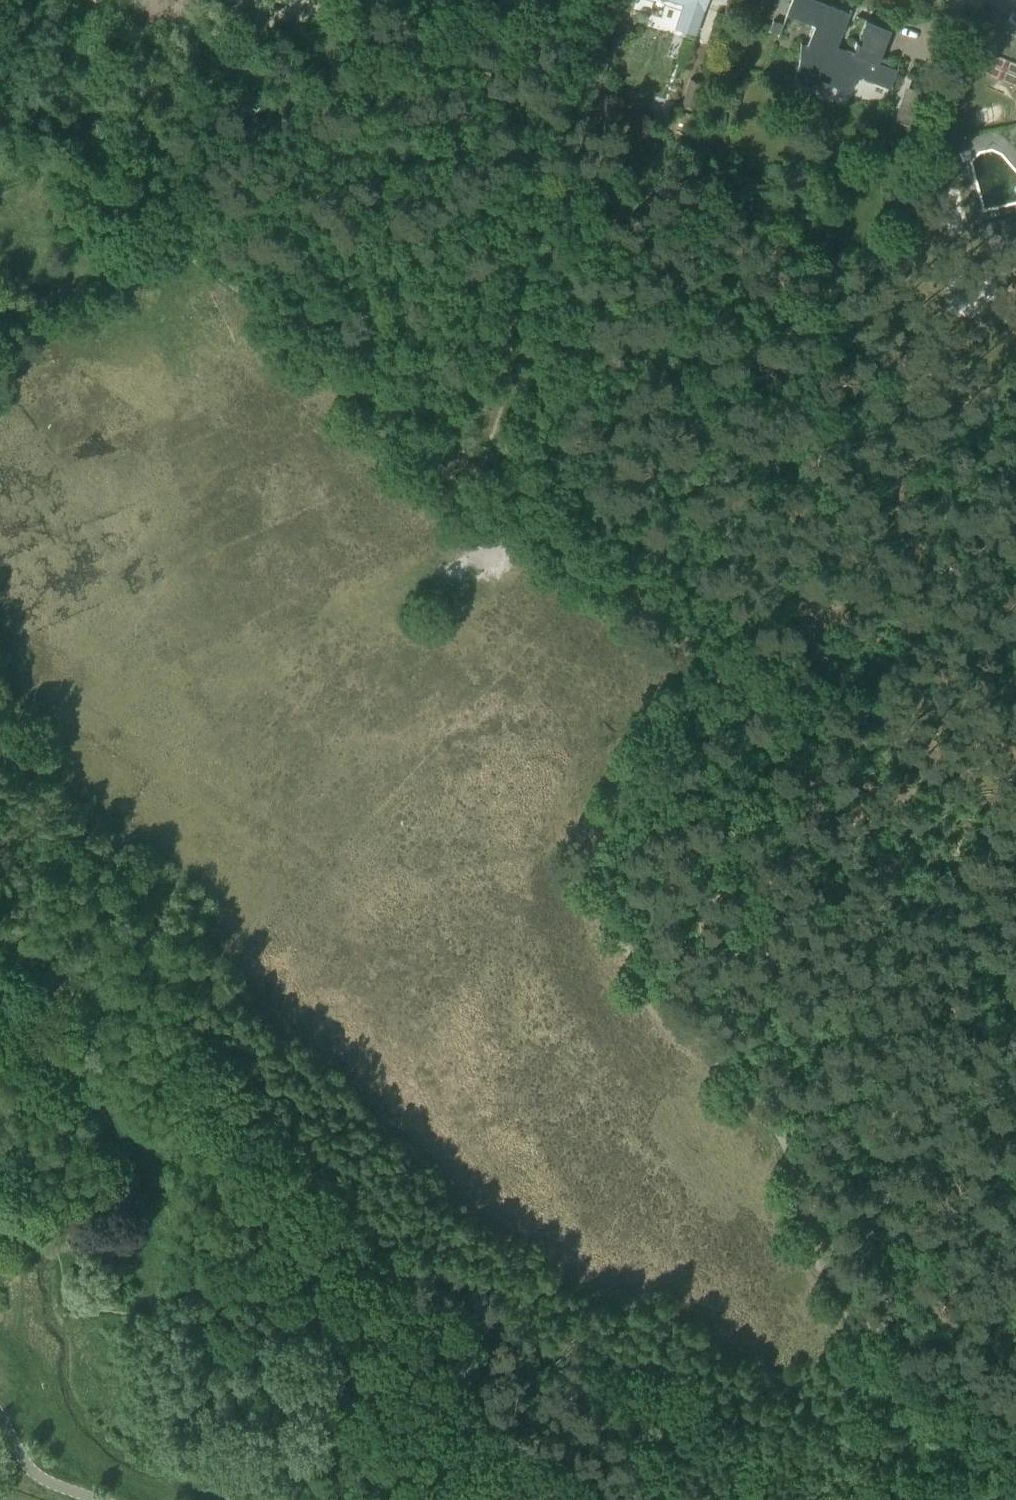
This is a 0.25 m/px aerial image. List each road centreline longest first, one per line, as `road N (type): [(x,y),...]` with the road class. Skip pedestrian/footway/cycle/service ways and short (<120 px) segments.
road 1 (track): [(1015,1440),(976,1384),(874,1331),(768,1101),(663,990),(621,910),(606,839),(614,799),(686,701),(689,647),(674,621),(570,528),(457,467),(349,352),(168,229),(0,100)]

